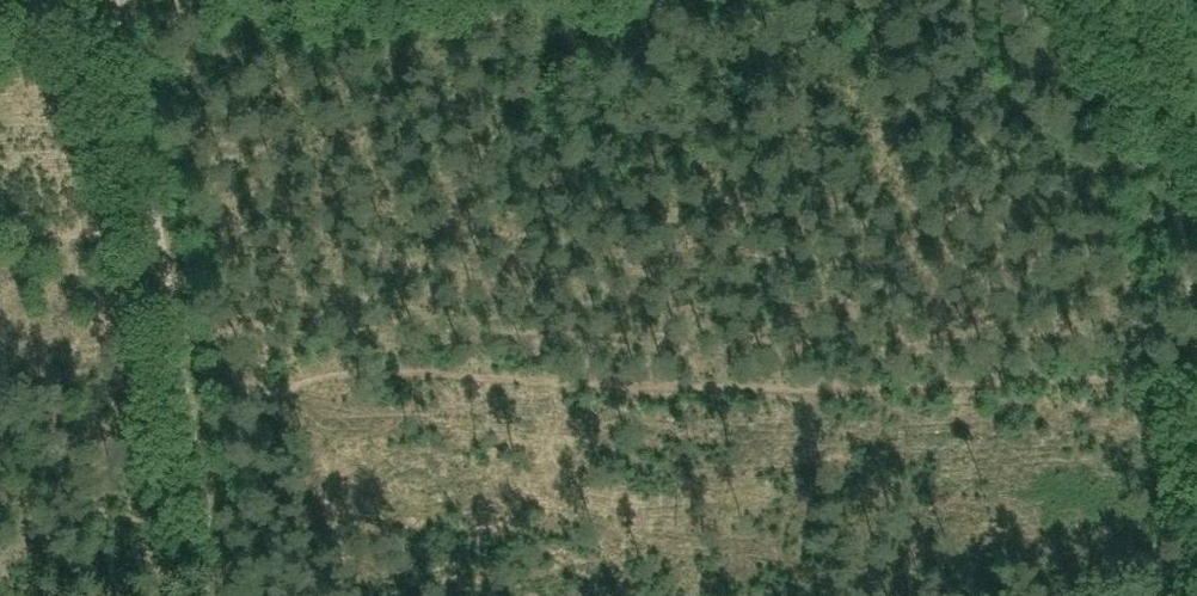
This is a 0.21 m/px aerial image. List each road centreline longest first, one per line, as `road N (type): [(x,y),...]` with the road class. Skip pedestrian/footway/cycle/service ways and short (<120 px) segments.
road 1 (track): [(117,0),(183,375)]
road 2 (track): [(1196,265),(1148,0)]
road 3 (track): [(221,595),(183,375)]

